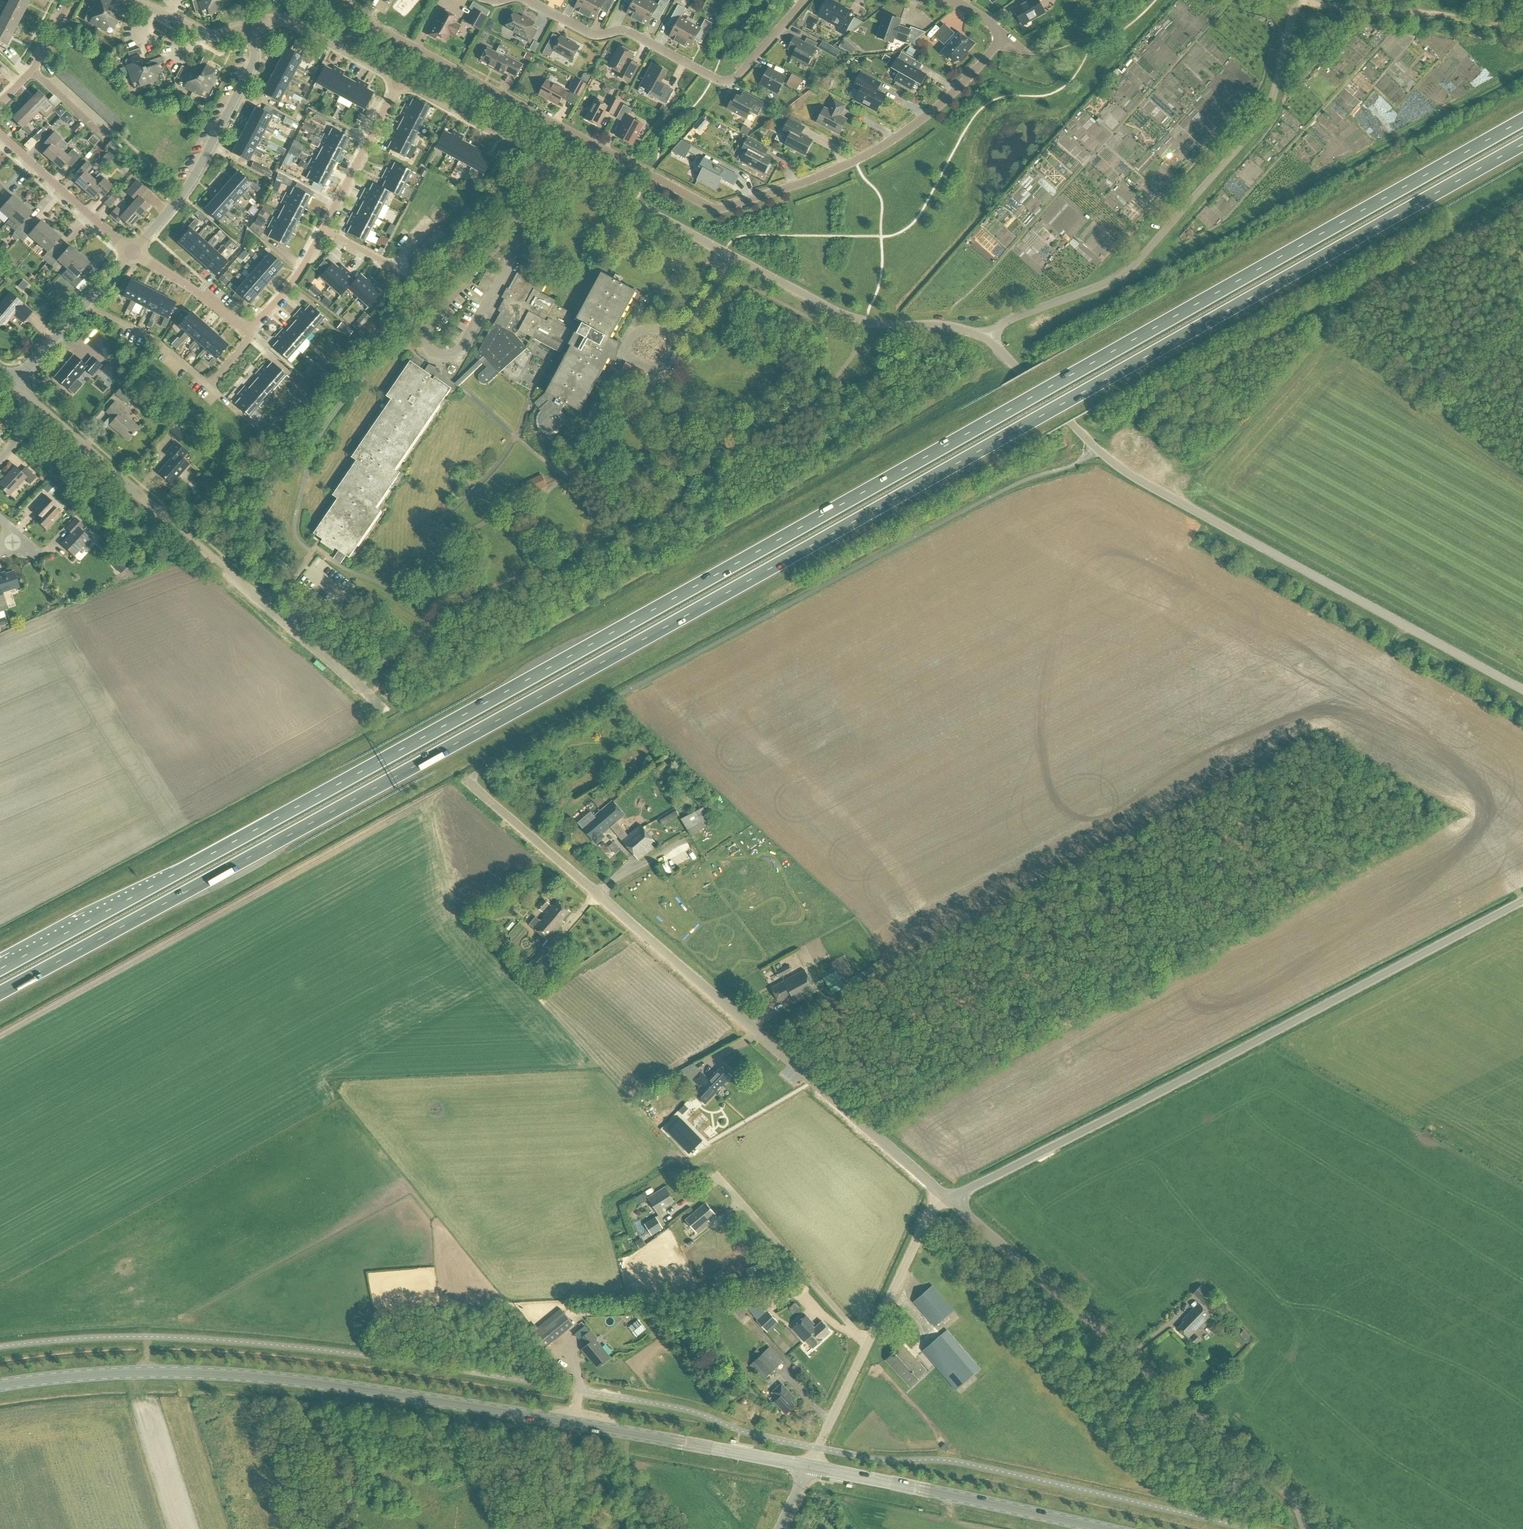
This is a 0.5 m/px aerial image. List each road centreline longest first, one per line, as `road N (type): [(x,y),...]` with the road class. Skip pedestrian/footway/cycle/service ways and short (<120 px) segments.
road 1 (trunk): [(0,994),(1522,145)]
road 2 (trunk): [(1522,120),(0,969)]
road 3 (residential): [(346,48),(365,22),(725,209),(856,161),(963,83),(998,40),(983,16),(951,0)]
road 4 (unclassified): [(950,1199),(1522,900)]
road 5 (unclassified): [(1522,689),(1130,474),(988,340)]
road 6 (unclassified): [(950,1199),(470,782)]
road 7 (secondary): [(0,1385),(197,1371),(529,1415)]
road 8 (unclassified): [(950,1199),(1270,1476),(1300,1508),(1305,1528)]
road 9 (unclassified): [(988,340),(1012,318),(1129,270),(1265,116),(1296,0)]
road 10 (unclassified): [(988,340),(945,326),(850,317),(550,160)]
road 11 (unclassified): [(375,701),(43,410)]
road 12 (residential): [(799,0),(741,72),(725,79),(624,27),(588,31),(531,0)]
road 13 (unclassified): [(809,1465),(929,1215),(950,1199)]
road 14 (secondary): [(1104,1528),(809,1465)]
road 15 (secondary): [(809,1465),(529,1415)]
road 16 (residential): [(509,231),(427,321),(429,348),(447,357),(460,347),(505,272)]
road 17 (unclassified): [(133,252),(190,181),(247,74),(254,52),(248,28)]
road 18 (residential): [(85,304),(161,342),(208,383),(248,331)]
road 19 (residential): [(133,252),(0,133)]
road 20 (residential): [(323,231),(401,79)]
road 21 (unclassified): [(550,160),(401,79)]
road 22 (residential): [(248,331),(133,252)]
road 23 (residential): [(0,103),(35,67),(71,0)]
road 24 (residential): [(248,331),(298,275),(323,231)]

